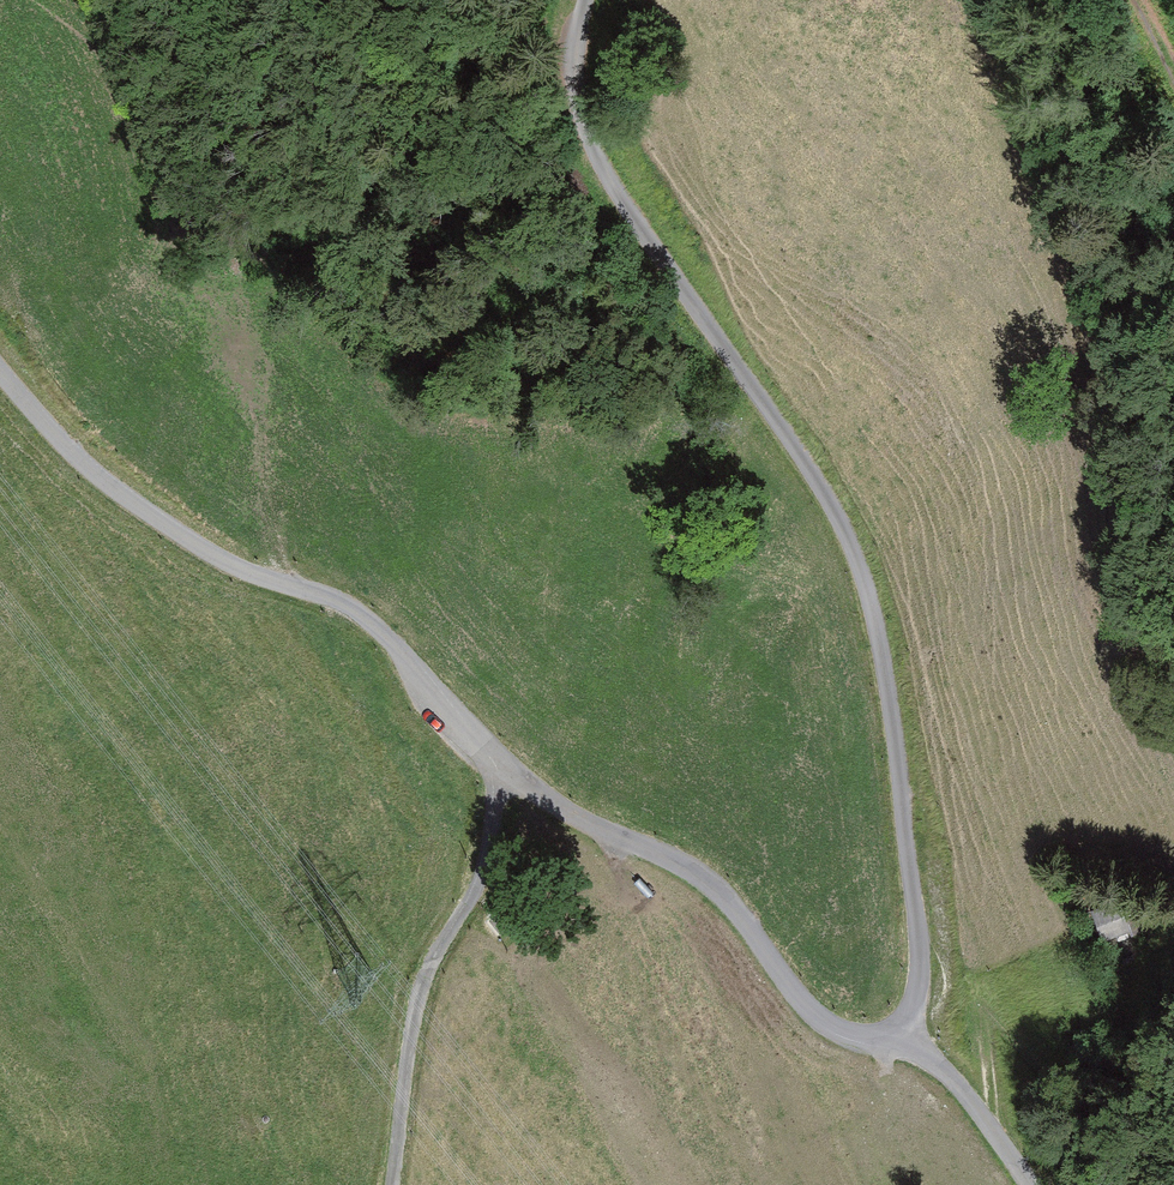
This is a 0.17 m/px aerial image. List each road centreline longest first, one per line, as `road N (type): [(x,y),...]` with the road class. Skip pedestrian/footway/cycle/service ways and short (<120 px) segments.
road 1 (track): [(583,0),(578,101),(602,172),(795,447),(864,574),(891,704),(916,908),(918,1009),(897,1034)]
road 2 (residential): [(509,769),(577,821),(709,882),(796,992),(844,1034),(897,1034),(946,1073),(1030,1184)]
road 3 (residential): [(0,372),(123,493),(217,555),(361,617),(509,769)]
road 4 (residential): [(509,769),(490,864),(431,960),(418,1006),(399,1184)]

